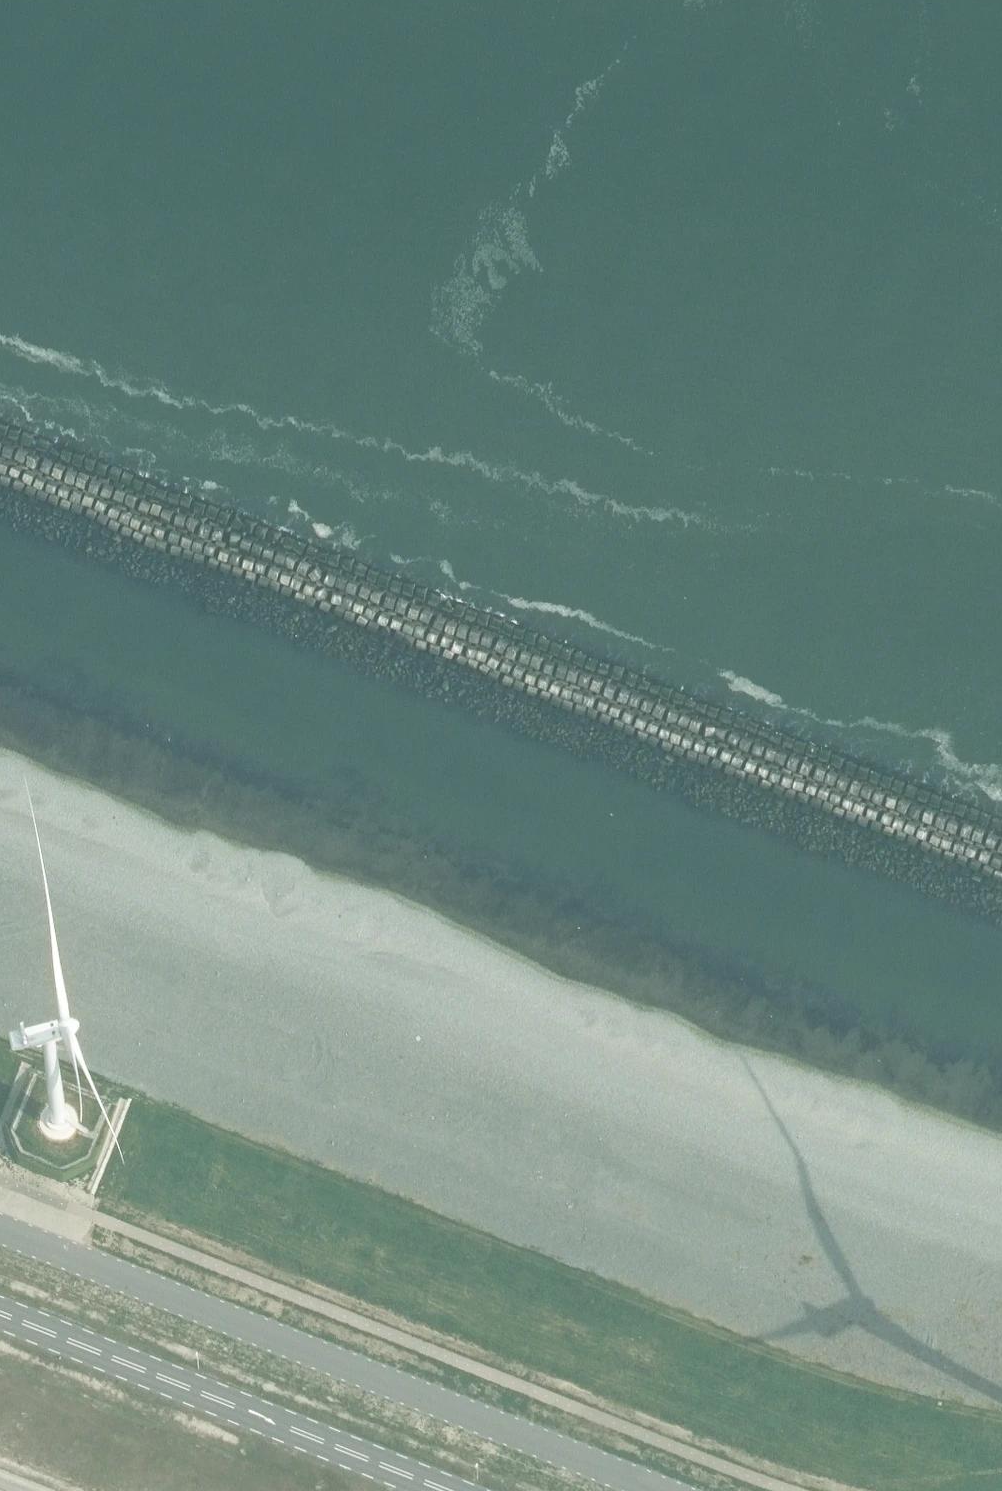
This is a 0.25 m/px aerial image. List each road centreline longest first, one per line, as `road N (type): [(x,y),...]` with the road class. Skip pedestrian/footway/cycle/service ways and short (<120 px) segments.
road 1 (unclassified): [(673,1490),(0,1224)]
road 2 (secondary): [(447,1490),(0,1313)]

